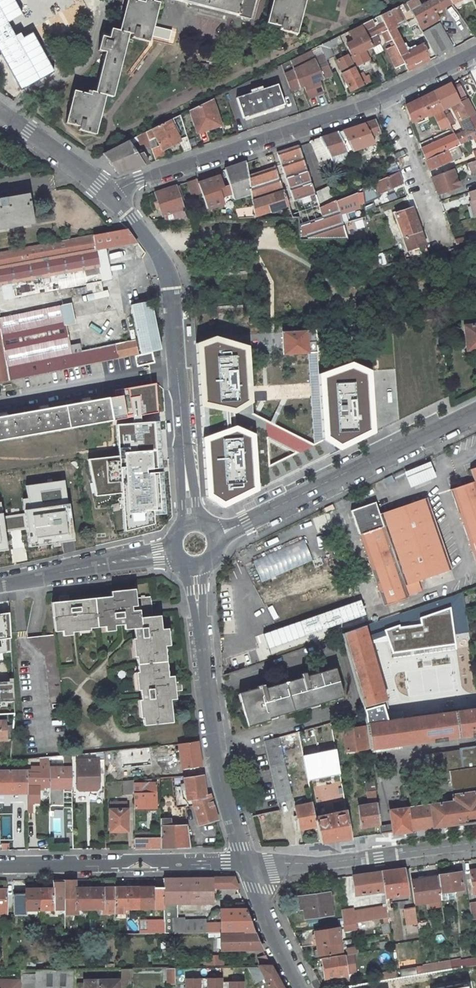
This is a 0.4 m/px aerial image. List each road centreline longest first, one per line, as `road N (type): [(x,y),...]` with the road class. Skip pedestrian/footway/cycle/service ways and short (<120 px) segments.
road 1 (tertiary): [(194,568),(213,738),(246,862)]
road 2 (residential): [(390,99),(139,179),(111,197)]
road 3 (unclassified): [(475,411),(215,536)]
road 4 (unclassified): [(246,862),(0,864)]
road 5 (unclassified): [(475,842),(315,864),(246,862)]
road 6 (tertiary): [(179,367),(167,271),(111,197)]
road 7 (residential): [(0,401),(179,367)]
road 8 (unclassified): [(172,551),(0,584)]
road 9 (residential): [(91,151),(106,141),(119,102),(175,20)]
road 10 (residential): [(390,99),(446,247)]
road 11 (tertiary): [(190,523),(179,367)]
road 12 (tertiary): [(111,197),(0,115)]
road 13 (tertiary): [(246,862),(302,987)]

